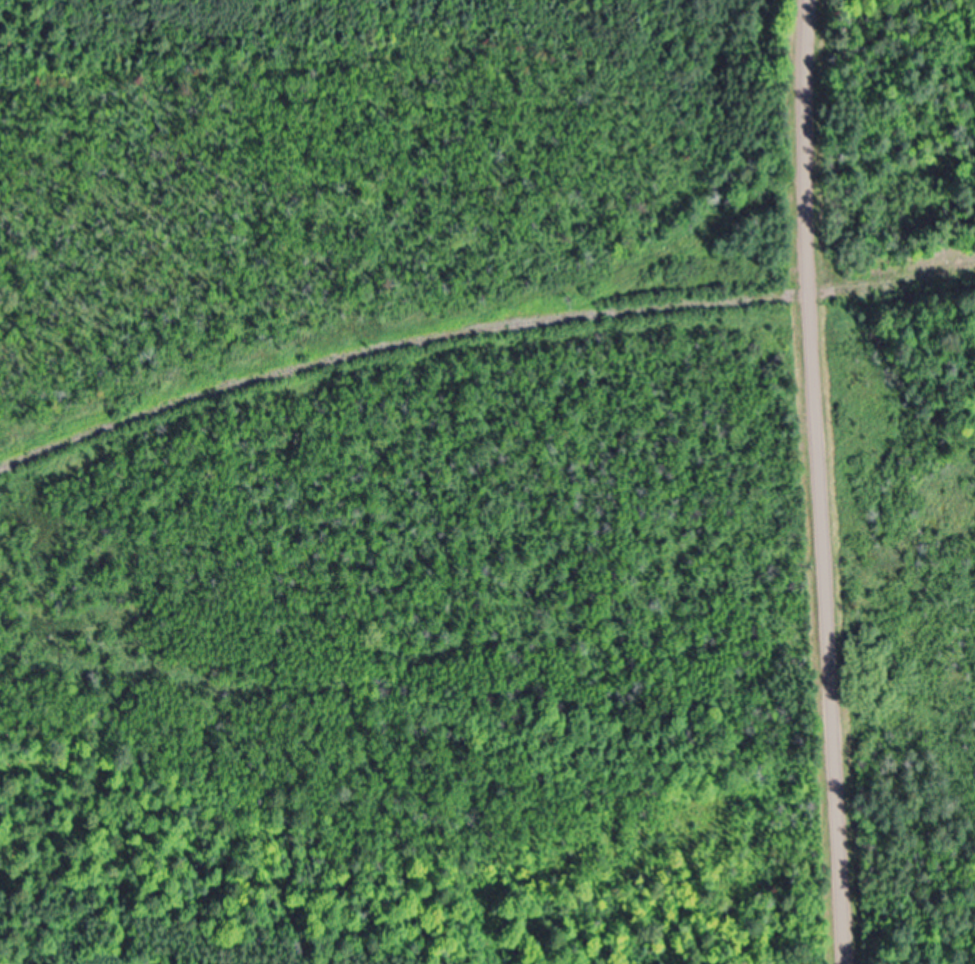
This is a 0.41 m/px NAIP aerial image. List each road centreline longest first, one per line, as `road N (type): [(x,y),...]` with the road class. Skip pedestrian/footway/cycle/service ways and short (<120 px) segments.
road 1 (residential): [(847,963),(811,295),(810,0)]

